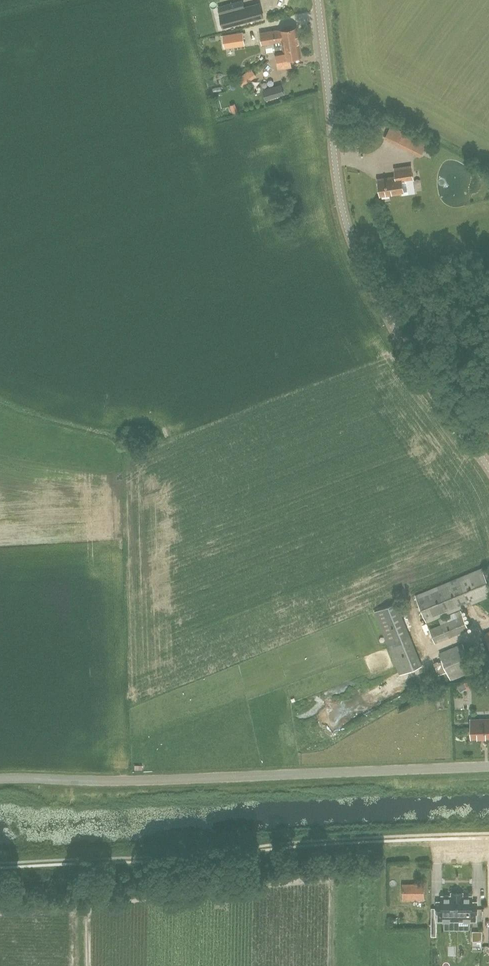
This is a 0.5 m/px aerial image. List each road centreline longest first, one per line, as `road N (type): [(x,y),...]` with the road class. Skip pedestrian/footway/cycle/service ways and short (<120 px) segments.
road 1 (unclassified): [(0,779),(488,766)]
road 2 (tertiary): [(457,425),(406,348),(343,220),(322,0)]

